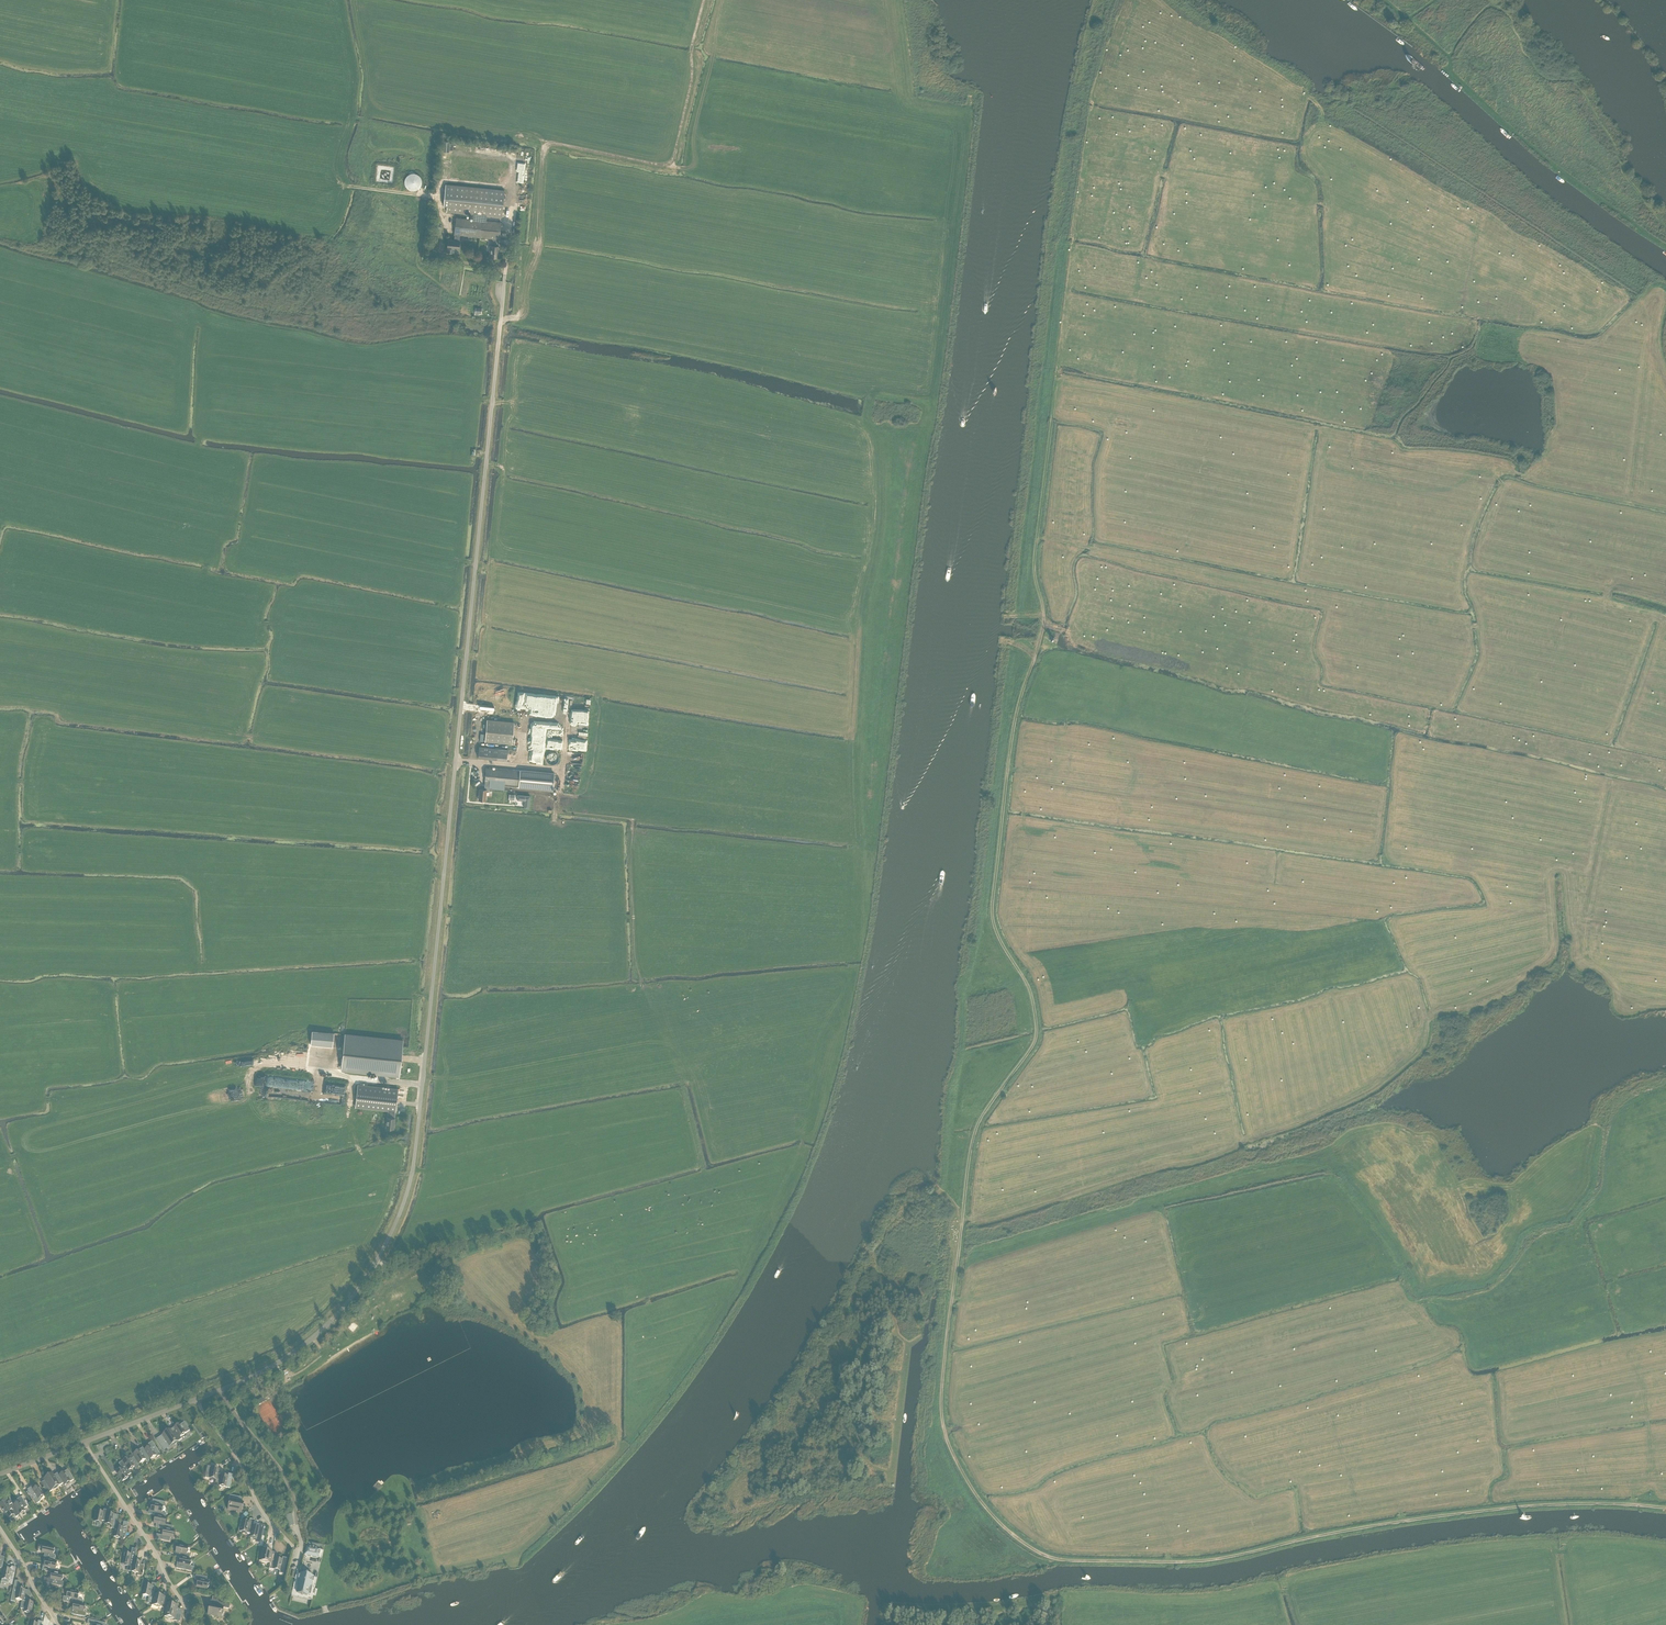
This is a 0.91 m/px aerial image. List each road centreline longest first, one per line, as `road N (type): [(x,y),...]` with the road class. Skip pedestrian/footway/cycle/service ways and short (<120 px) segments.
road 1 (track): [(1665,1508),(1529,1506),(1360,1528),(1198,1561),(1063,1561),(1042,1554),(989,1511),(952,1454),(941,1391),(970,1152),(984,1114),(1038,1033),(1027,980),(990,910),(1012,733),(1041,641),(1036,571),(1065,305)]
road 2 (unclassified): [(505,276),(412,1180),(373,1268),(325,1328),(264,1371),(195,1401)]
road 3 (track): [(522,150),(525,137),(665,165),(692,77),(703,0)]
road 4 (residential): [(192,1618),(86,1442)]
road 5 (residential): [(294,1548),(195,1401)]

